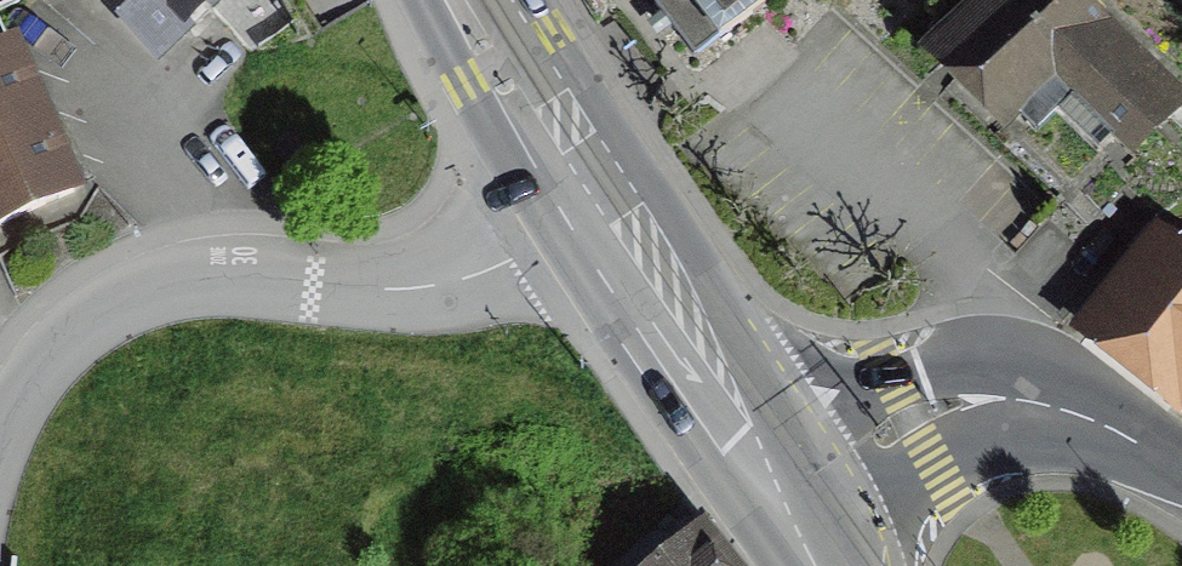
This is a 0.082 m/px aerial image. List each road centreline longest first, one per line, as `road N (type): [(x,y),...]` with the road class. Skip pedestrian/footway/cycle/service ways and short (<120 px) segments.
road 1 (residential): [(579,193),(500,265),(415,293),(203,280),(115,303),(53,349),(0,429)]
road 2 (residential): [(765,503),(911,417),(989,400),(1051,403),(1128,433),(1181,470)]
road 3 (secondary): [(579,193),(765,503)]
road 4 (secondary): [(484,0),(579,193)]

